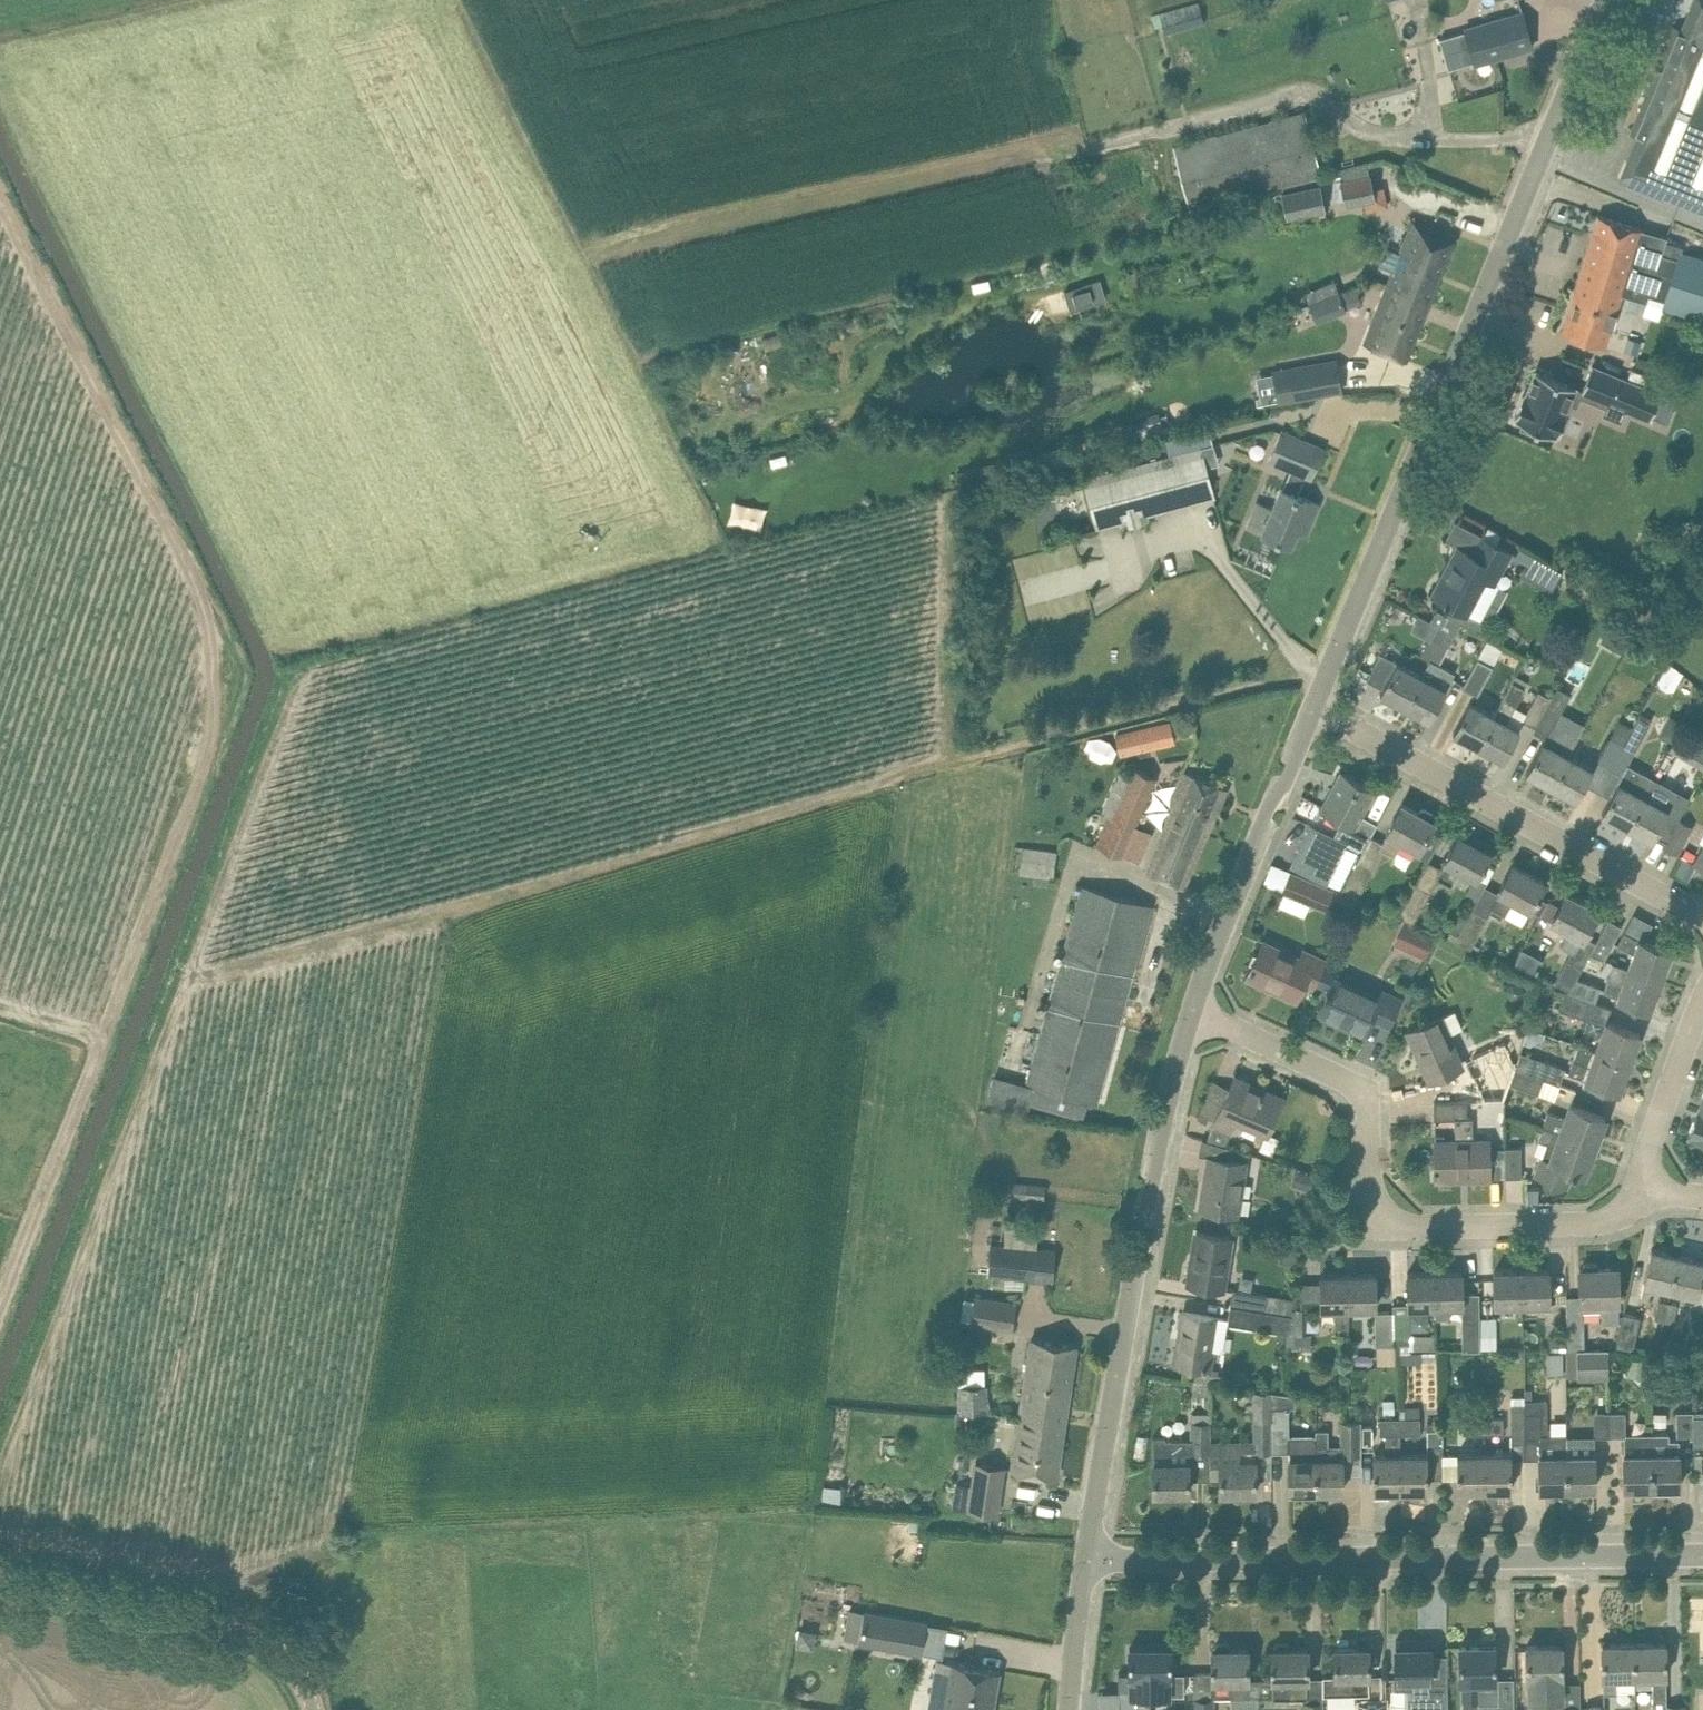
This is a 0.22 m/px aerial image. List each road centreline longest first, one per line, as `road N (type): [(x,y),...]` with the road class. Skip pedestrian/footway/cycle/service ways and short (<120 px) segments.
road 1 (unclassified): [(1316,704),(1605,0)]
road 2 (residential): [(1089,1554),(1702,1551)]
road 3 (residential): [(1645,1182),(1617,1221),(1387,1226),(1374,1194),(1366,1095),(1193,1008)]
road 4 (unclassified): [(1089,1554),(1193,1008)]
road 5 (residential): [(1702,911),(1316,704)]
road 6 (tertiary): [(0,1578),(251,1636),(280,1654),(312,1700)]
road 7 (unclassified): [(1193,1008),(1316,704)]
road 8 (residential): [(1645,1182),(1702,1020)]
road 9 (unclassified): [(1076,1709),(1089,1554)]

